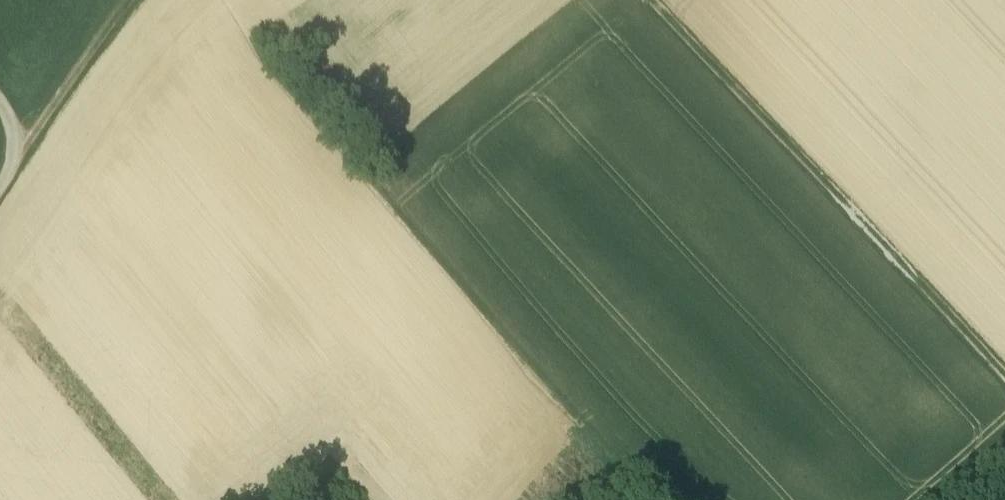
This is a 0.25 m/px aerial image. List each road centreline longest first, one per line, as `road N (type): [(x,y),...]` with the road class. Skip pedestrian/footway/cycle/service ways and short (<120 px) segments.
road 1 (track): [(654,0),(1004,370)]

